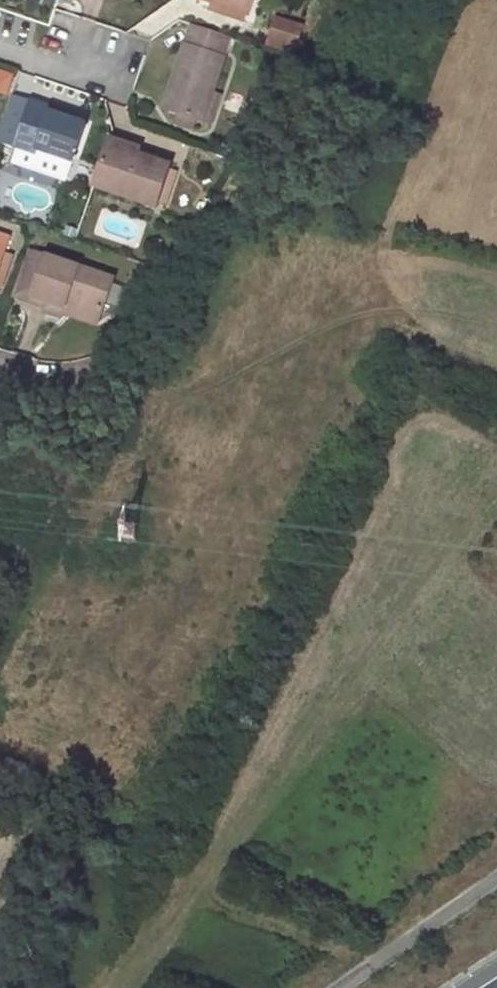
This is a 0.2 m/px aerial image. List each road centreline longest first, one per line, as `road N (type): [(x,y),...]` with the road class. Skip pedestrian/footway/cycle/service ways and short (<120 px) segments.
road 1 (unclassified): [(496,877),(340,987)]

